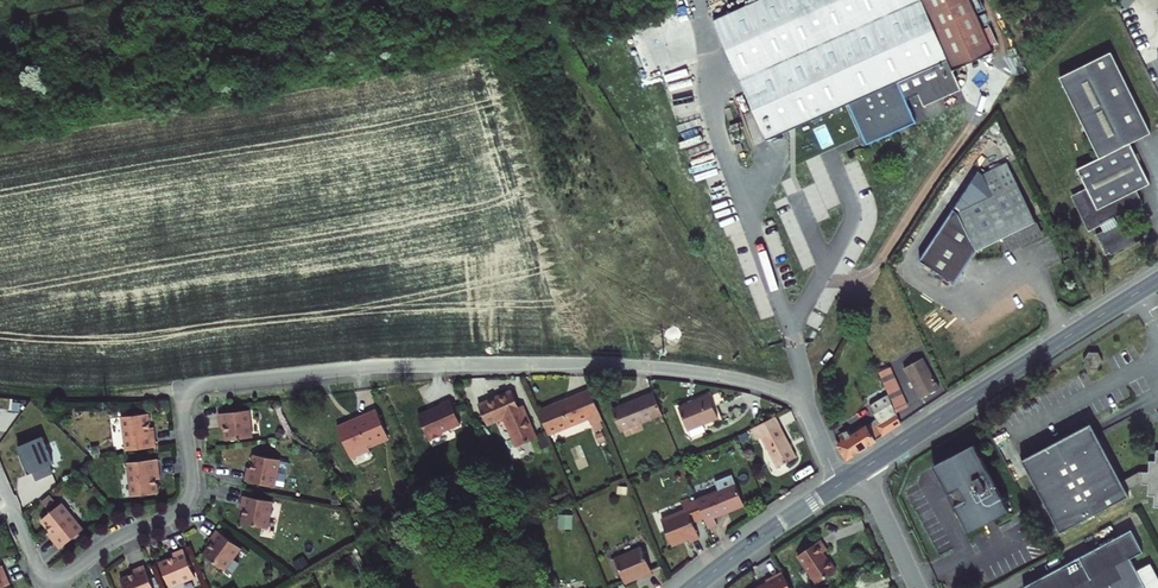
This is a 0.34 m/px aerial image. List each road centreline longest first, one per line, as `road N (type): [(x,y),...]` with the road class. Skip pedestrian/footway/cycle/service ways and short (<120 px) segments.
road 1 (residential): [(49,587),(120,536),(184,508),(193,481),(181,386),(393,364),(586,361),(703,371),(801,398),(838,485)]
road 2 (secondary): [(1157,279),(860,470)]
road 3 (track): [(0,388),(98,393),(181,386)]
road 4 (secondary): [(838,485),(691,587)]
road 5 (residential): [(860,470),(917,587)]

